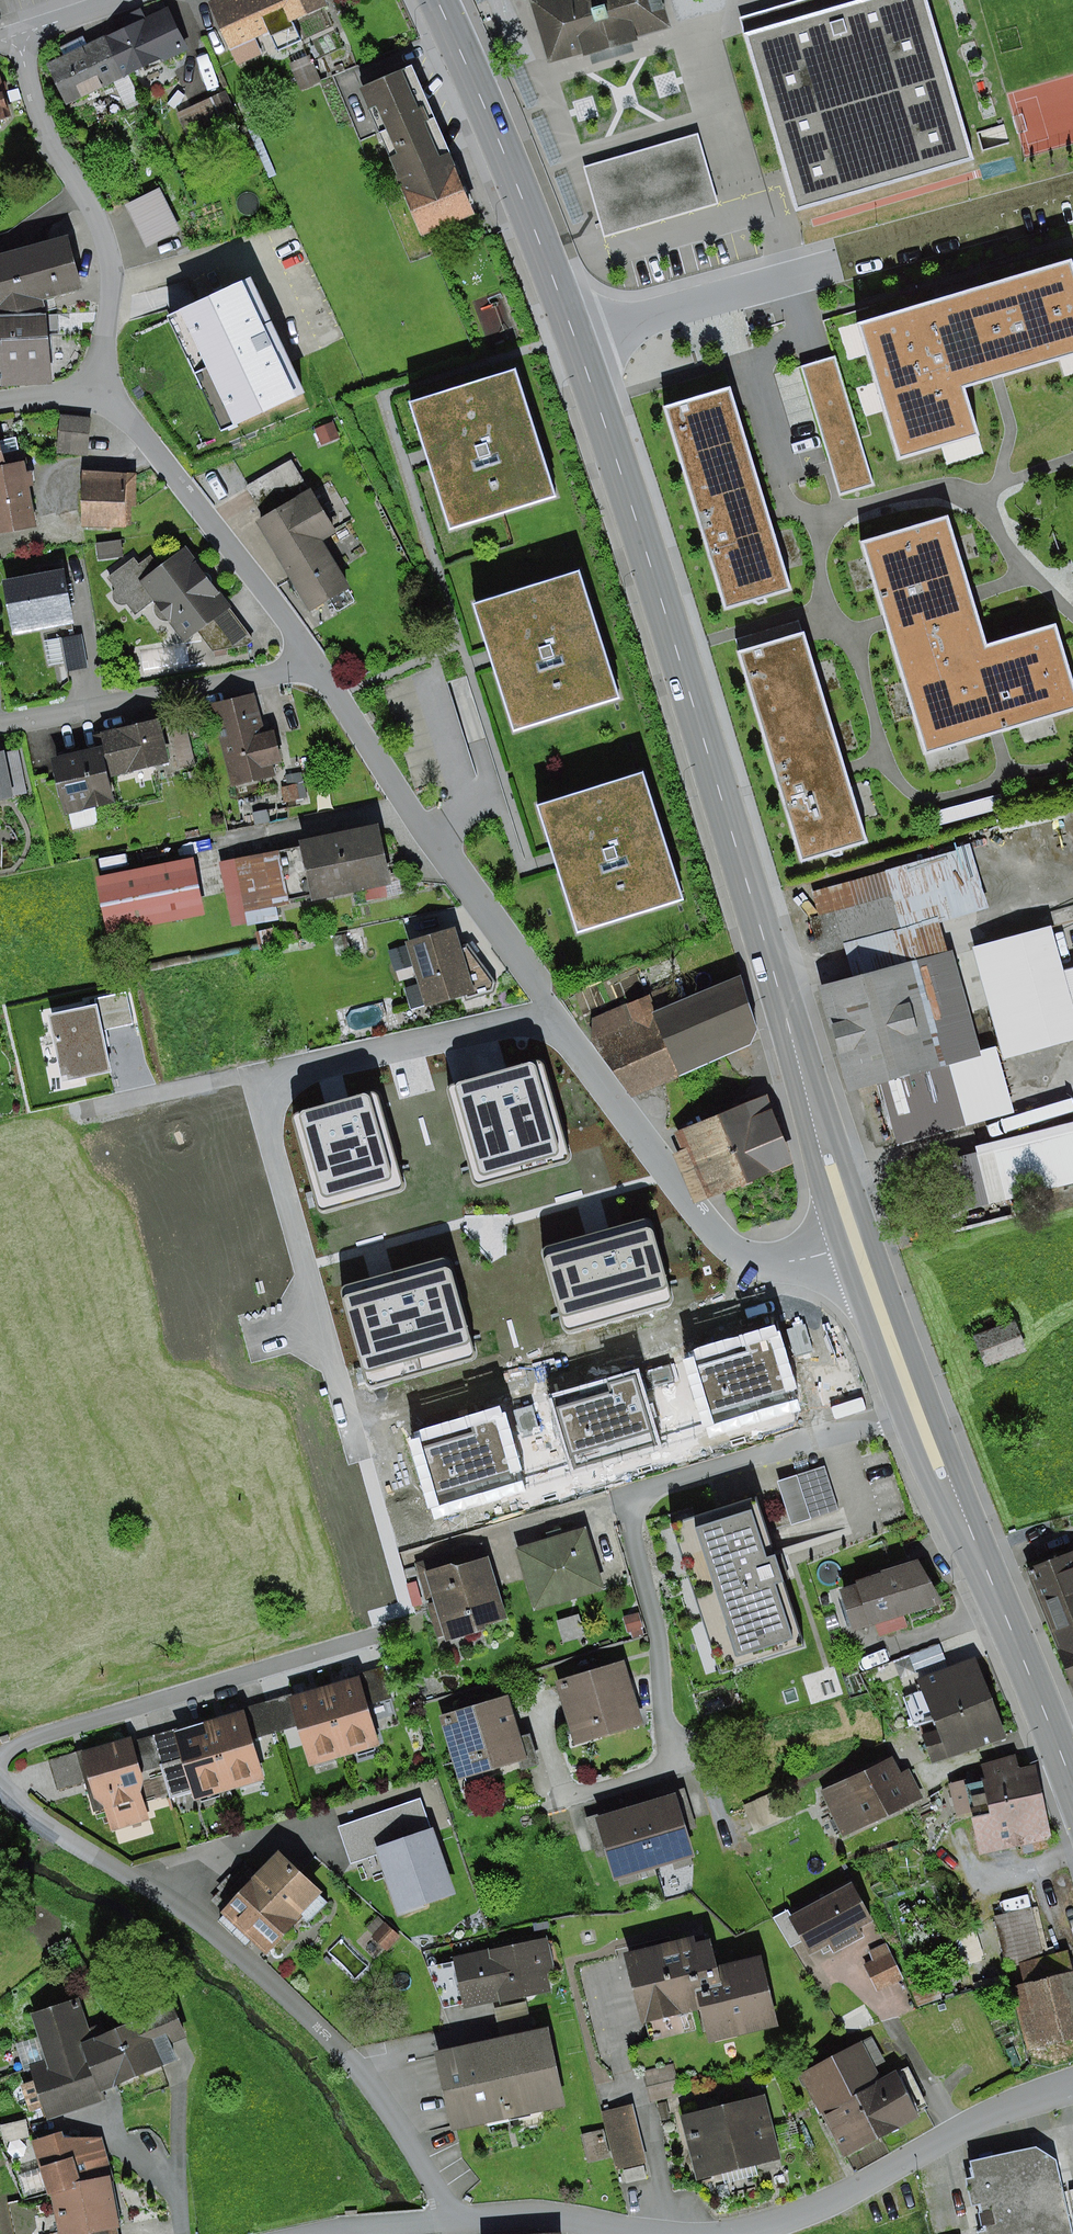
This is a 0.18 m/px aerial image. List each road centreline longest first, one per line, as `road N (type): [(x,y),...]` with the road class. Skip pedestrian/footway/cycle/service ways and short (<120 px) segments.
road 1 (primary): [(856,1247),(600,411),(546,257),(436,0)]
road 2 (residential): [(453,2221),(351,2062),(223,1940),(0,1788)]
road 3 (primary): [(1072,1781),(856,1247)]
road 4 (residential): [(99,1112),(550,1013)]
road 5 (residential): [(550,1013),(717,1234),(757,1262),(856,1247)]
road 6 (residential): [(315,663),(550,1013)]
road 7 (residential): [(15,35),(53,146),(106,244),(110,285),(93,399)]
road 8 (residential): [(735,2233),(821,2207),(972,2120),(1072,2084)]
road 9 (residential): [(93,399),(130,424),(315,663)]
road 10 (residential): [(315,663),(0,722)]
road 11 (residential): [(453,2221),(534,2214),(647,2233)]

